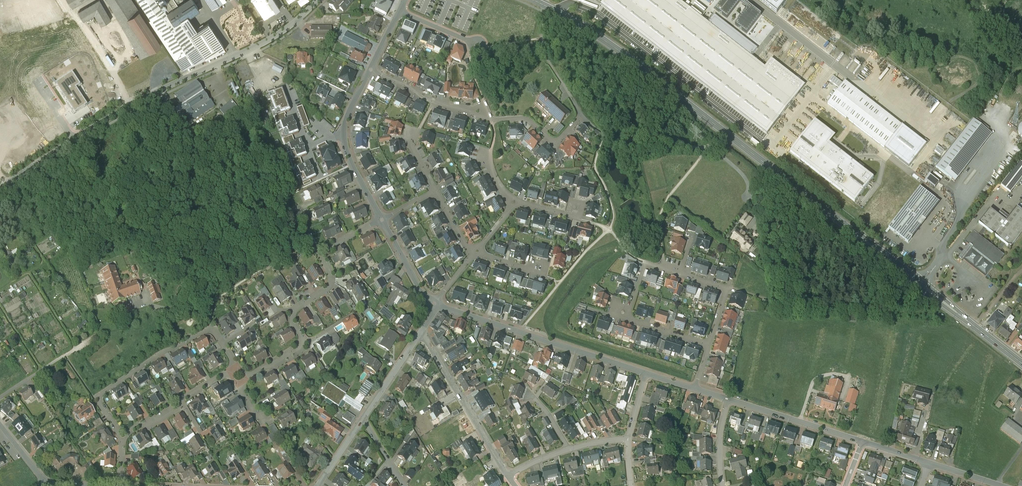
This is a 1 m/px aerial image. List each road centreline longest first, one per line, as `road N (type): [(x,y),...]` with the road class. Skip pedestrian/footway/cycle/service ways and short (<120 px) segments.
road 1 (secondary): [(533,0),(629,58),(1021,364)]
road 2 (residential): [(755,407),(772,352),(781,349),(907,379),(913,350),(977,366),(955,470)]
road 3 (residential): [(75,138),(273,37),(317,0)]
road 4 (residential): [(372,68),(433,102),(491,120),(527,119),(555,144),(580,116)]
road 5 (residential): [(436,303),(648,374)]
road 6 (residential): [(241,381),(305,341),(289,313),(330,286),(321,252)]
road 7 (residential): [(212,327),(96,395),(122,434)]
road 8 (residential): [(422,325),(508,476)]
road 9 (residential): [(372,68),(346,138),(383,219)]

